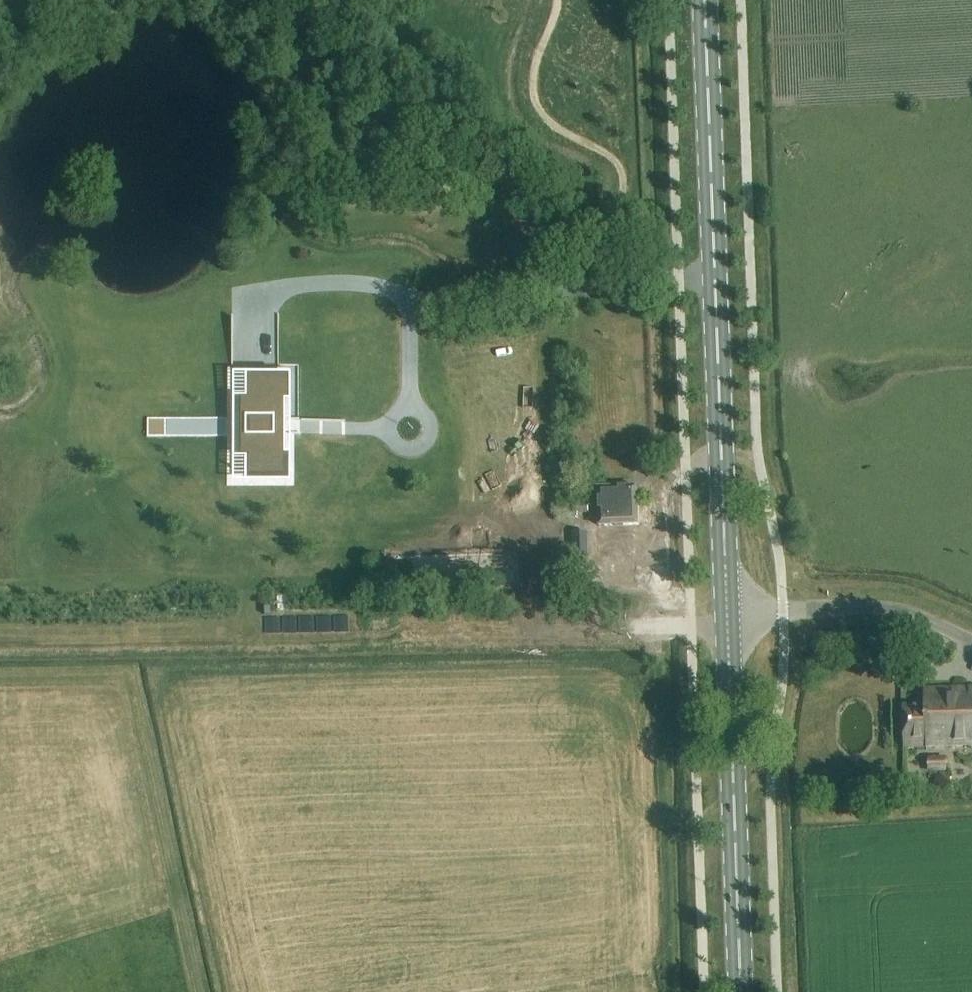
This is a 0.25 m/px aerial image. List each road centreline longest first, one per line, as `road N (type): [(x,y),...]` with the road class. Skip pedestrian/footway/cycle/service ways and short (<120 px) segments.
road 1 (secondary): [(727,616),(705,0)]
road 2 (secondary): [(741,991),(727,616)]
road 3 (unclassified): [(727,616),(872,611),(971,641)]

